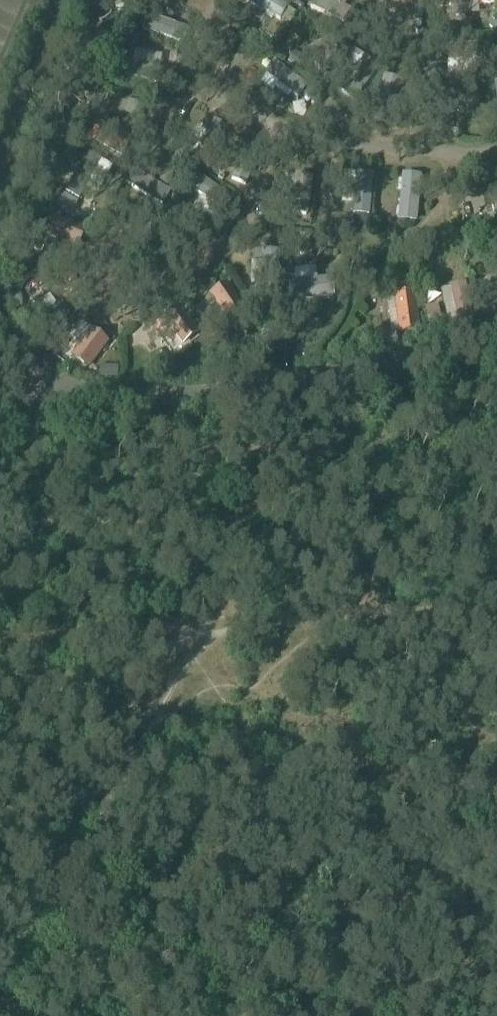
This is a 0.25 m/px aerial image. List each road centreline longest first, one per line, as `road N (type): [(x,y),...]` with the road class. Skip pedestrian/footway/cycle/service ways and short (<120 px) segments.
road 1 (residential): [(496,340),(323,380),(163,397),(94,391),(42,357),(0,305)]
road 2 (track): [(338,625),(0,641)]
road 3 (track): [(336,140),(322,238),(426,239),(450,227),(470,151)]
road 4 (residential): [(0,159),(55,0)]
road 5 (track): [(496,620),(338,625)]

